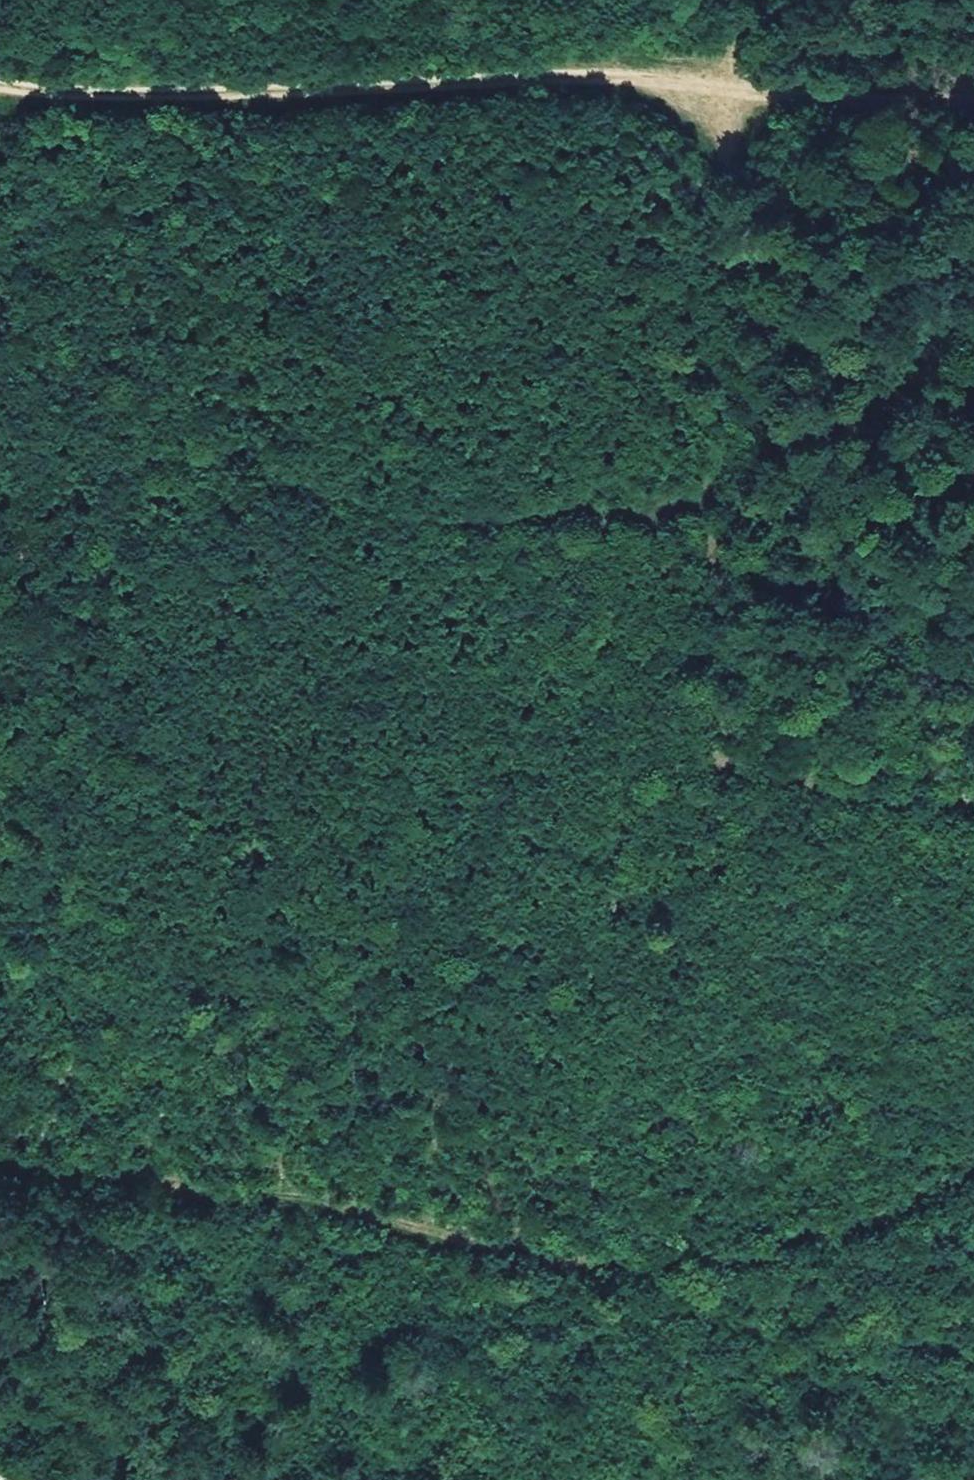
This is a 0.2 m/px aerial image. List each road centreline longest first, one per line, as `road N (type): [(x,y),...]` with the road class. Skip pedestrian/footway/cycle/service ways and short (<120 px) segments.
road 1 (track): [(0,1174),(651,1264),(775,1255),(973,1187)]
road 2 (track): [(973,100),(737,99),(590,76),(0,97)]

